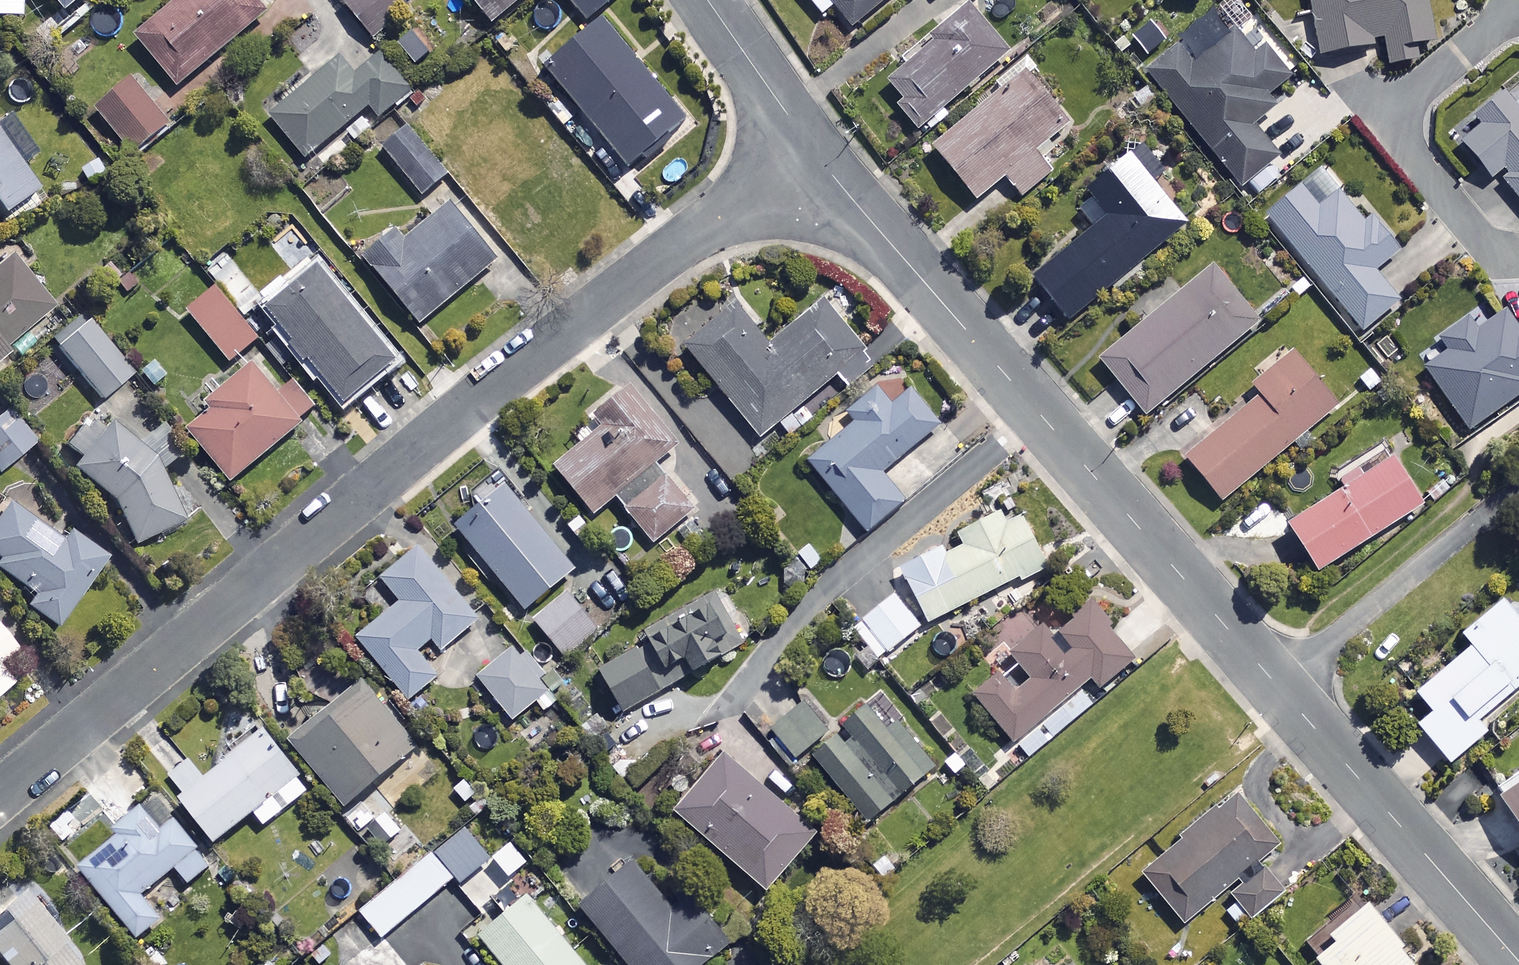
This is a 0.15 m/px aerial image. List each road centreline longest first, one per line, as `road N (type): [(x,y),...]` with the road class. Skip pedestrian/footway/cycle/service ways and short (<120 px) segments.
road 1 (residential): [(1518,963),(807,145)]
road 2 (residential): [(807,145),(0,794)]
road 3 (residential): [(807,145),(707,0)]

